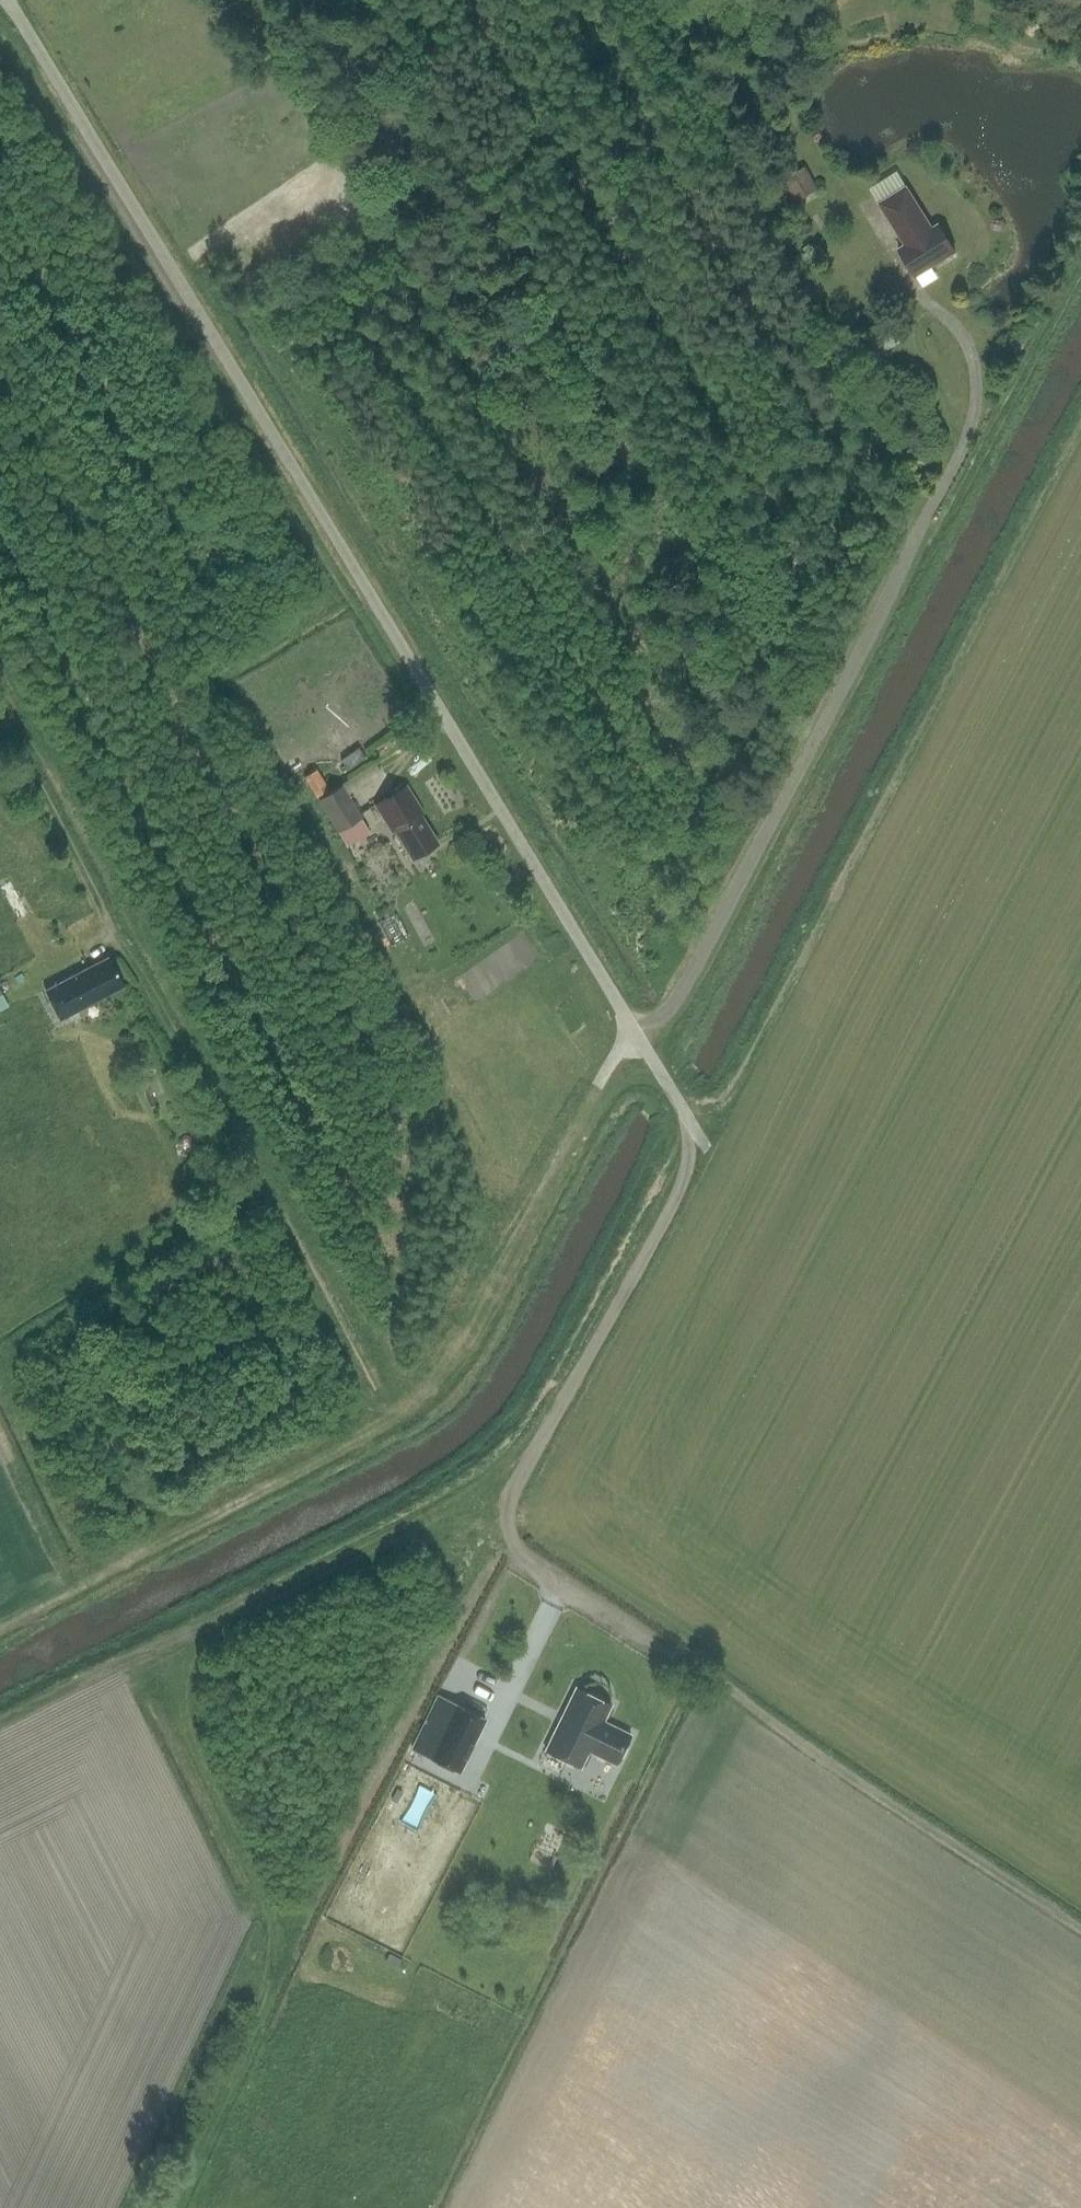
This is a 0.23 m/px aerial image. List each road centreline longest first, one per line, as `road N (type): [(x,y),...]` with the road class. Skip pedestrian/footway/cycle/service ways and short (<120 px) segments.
road 1 (residential): [(6,0),(676,1100)]
road 2 (track): [(631,1028),(659,1022),(695,985),(964,450),(975,377),(943,313)]
road 3 (track): [(1080,1929),(741,1702)]
road 4 (track): [(0,718),(125,956)]

